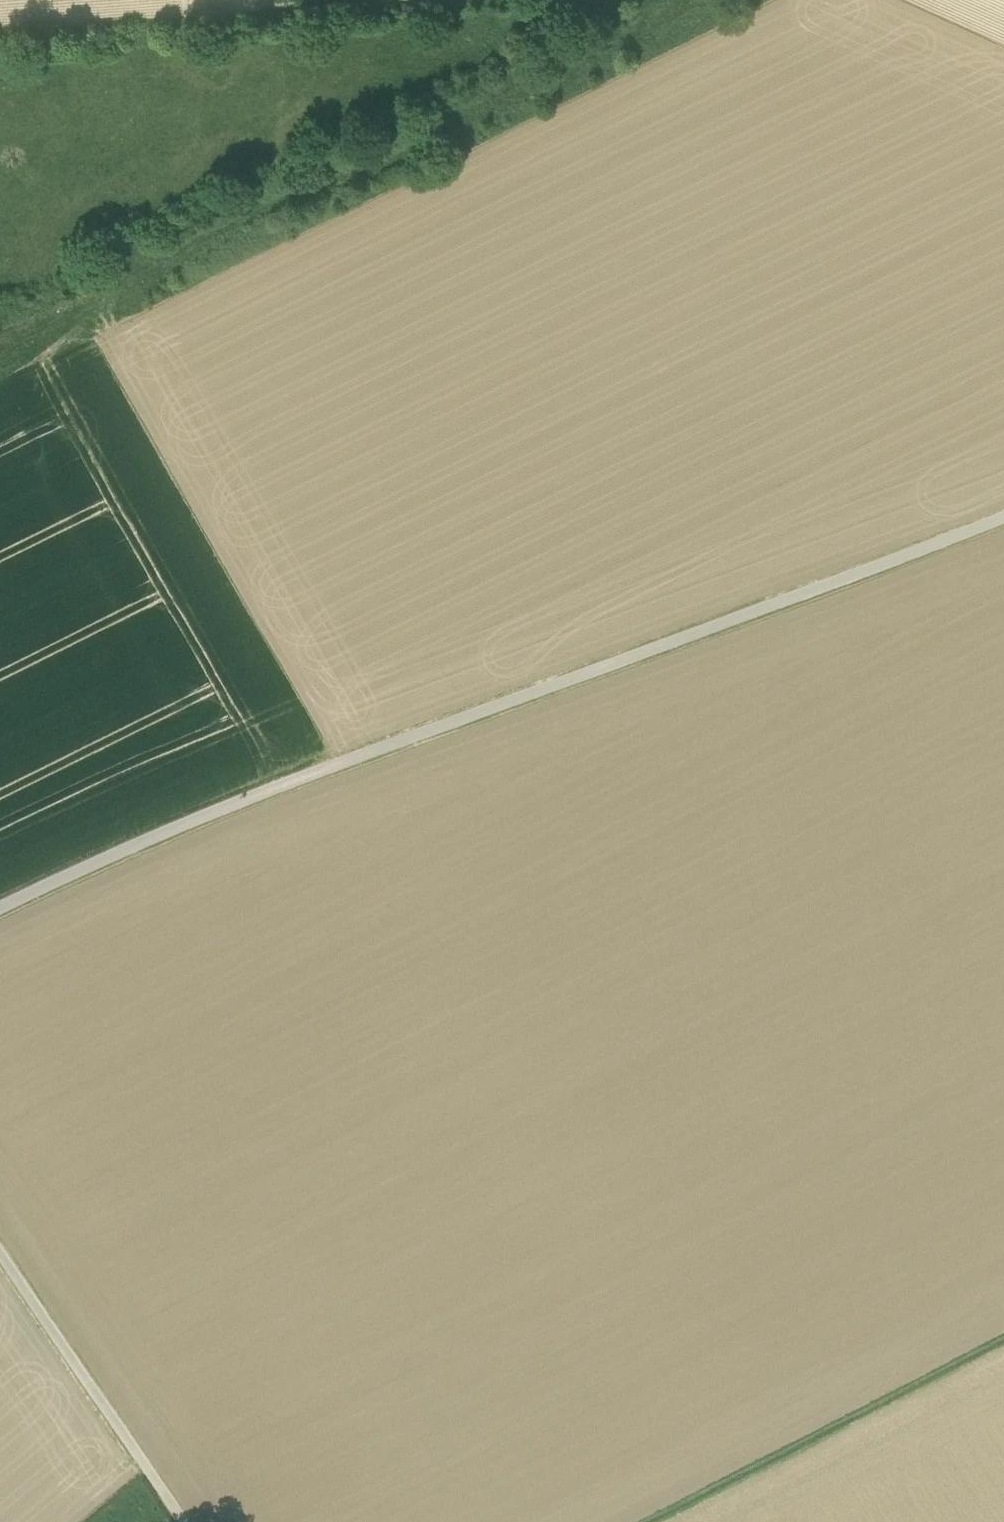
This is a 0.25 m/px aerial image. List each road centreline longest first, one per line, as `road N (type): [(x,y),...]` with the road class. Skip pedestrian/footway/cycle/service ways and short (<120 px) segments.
road 1 (unclassified): [(1003,513),(125,849),(0,909)]
road 2 (unclassified): [(0,1242),(192,1521)]

